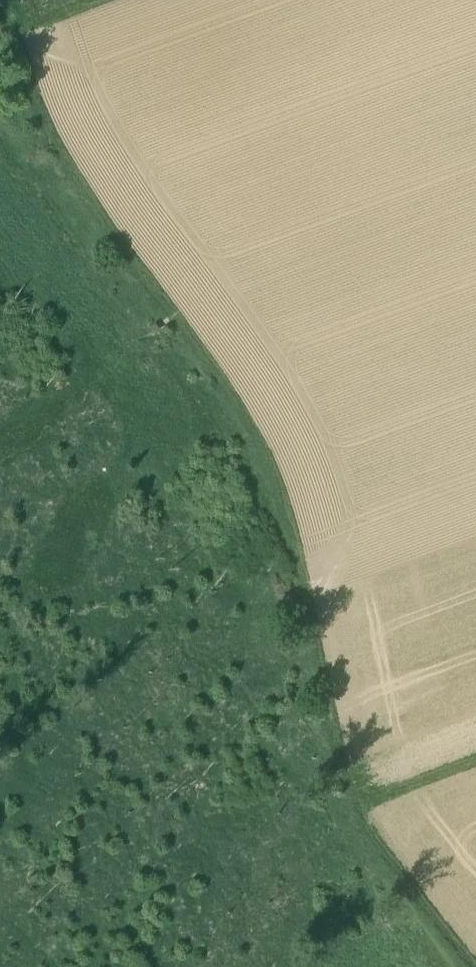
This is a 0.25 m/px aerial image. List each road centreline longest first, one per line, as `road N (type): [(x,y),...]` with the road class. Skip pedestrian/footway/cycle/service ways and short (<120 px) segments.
road 1 (track): [(1,0),(50,148),(147,299),(218,374),(267,460),(359,822),(473,966)]
road 2 (track): [(354,809),(475,759)]

